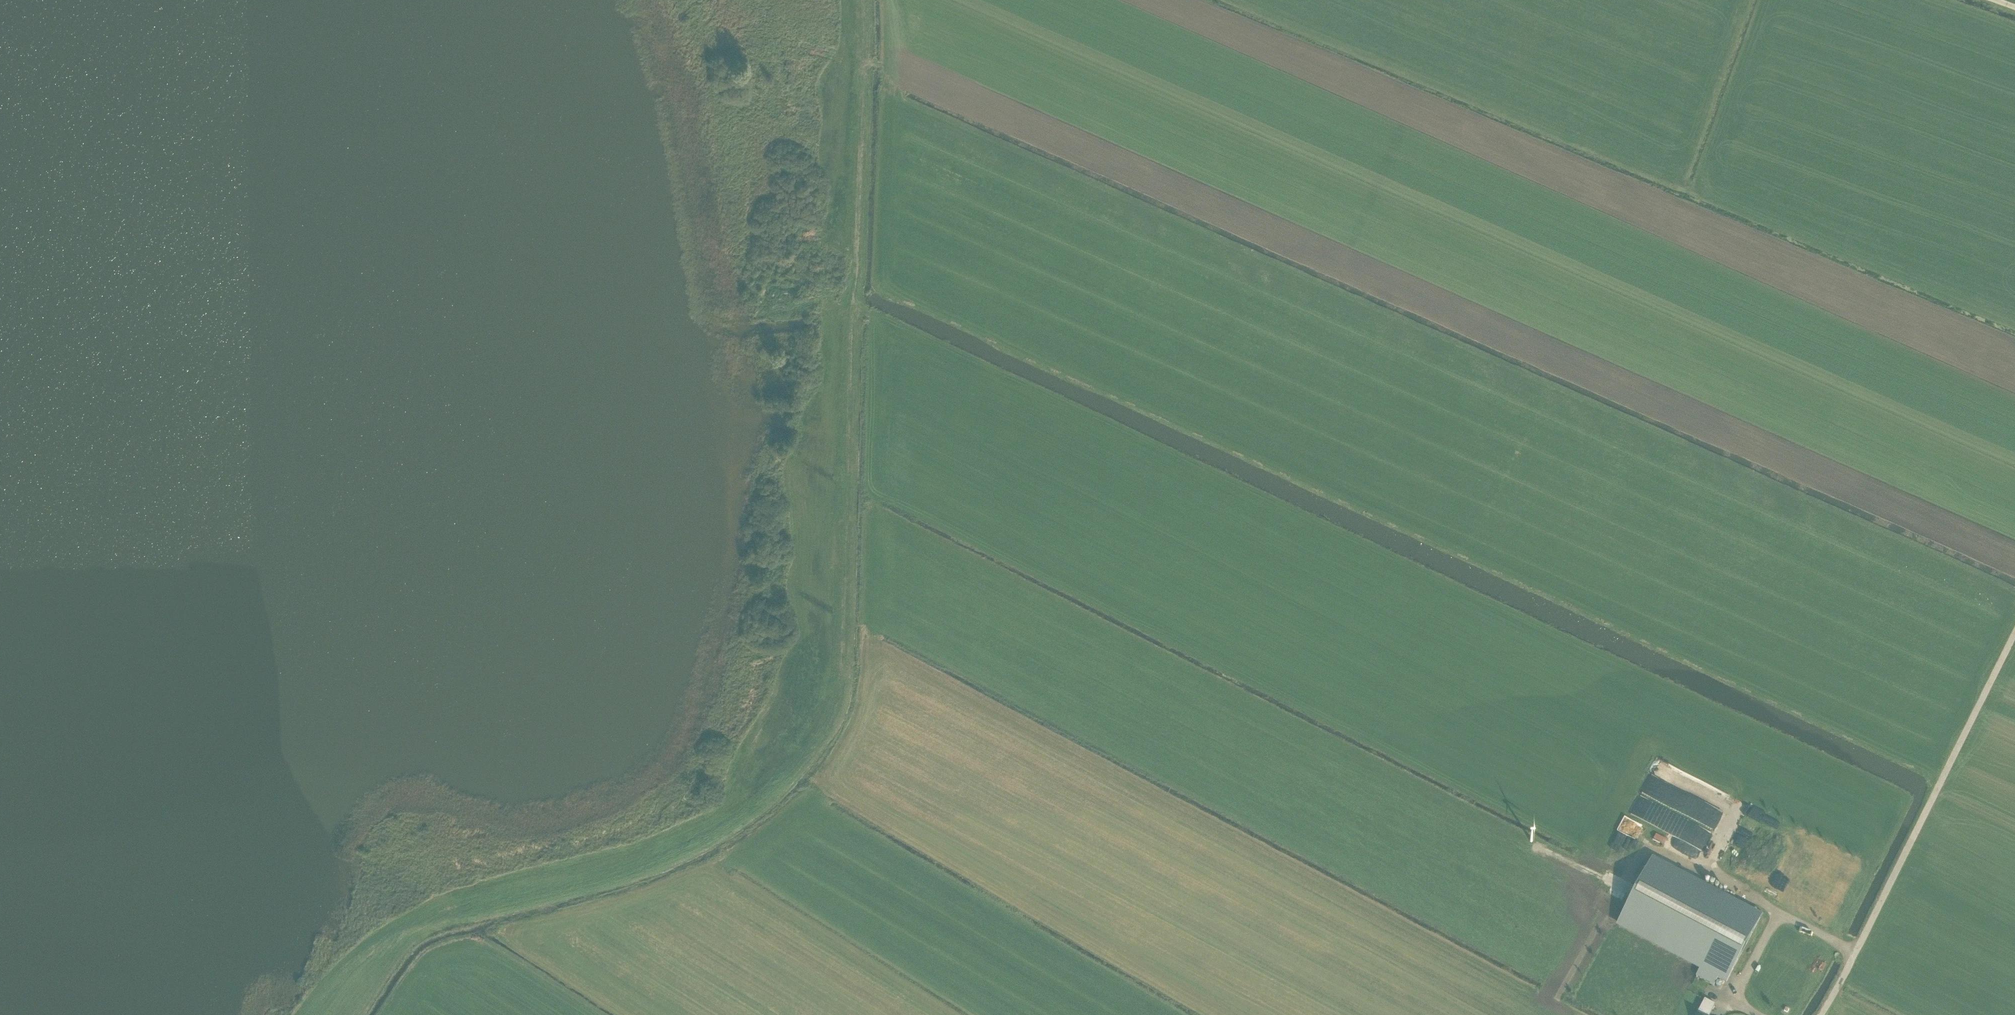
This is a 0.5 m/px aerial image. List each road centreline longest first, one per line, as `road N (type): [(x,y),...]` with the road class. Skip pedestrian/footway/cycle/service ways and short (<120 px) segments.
road 1 (unclassified): [(1821,1014),(2014,636)]

